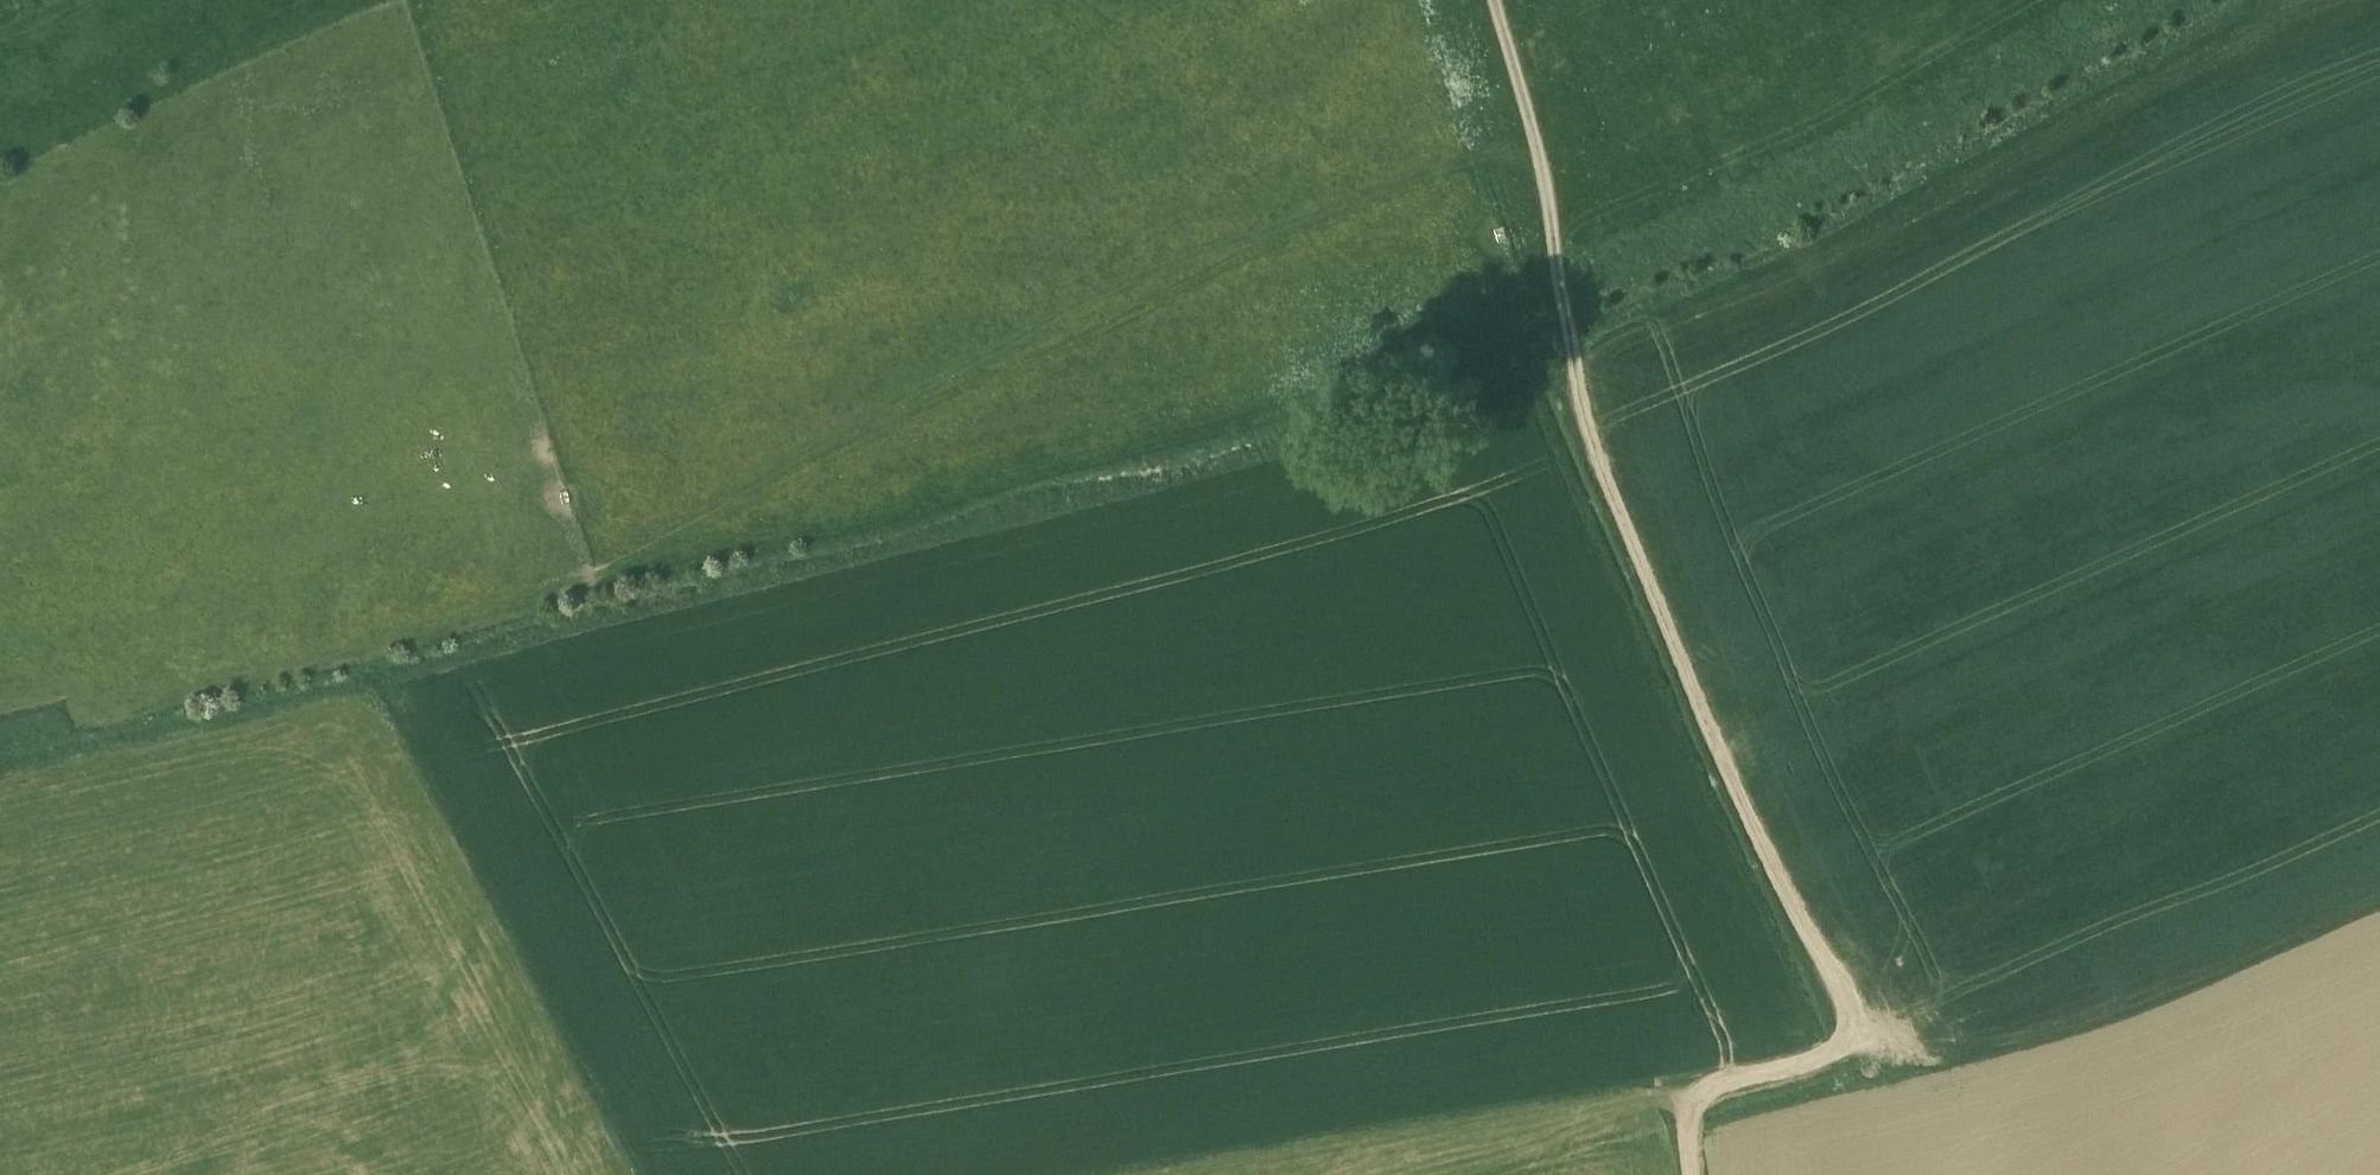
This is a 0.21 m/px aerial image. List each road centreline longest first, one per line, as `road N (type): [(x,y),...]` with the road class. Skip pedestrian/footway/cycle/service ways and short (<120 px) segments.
road 1 (track): [(1693,1174),(1693,1108),(1721,1081),(1818,1062),(1854,1025),(1849,998),(1775,875),(1606,479),(1575,365),(1546,176),(1494,0)]

